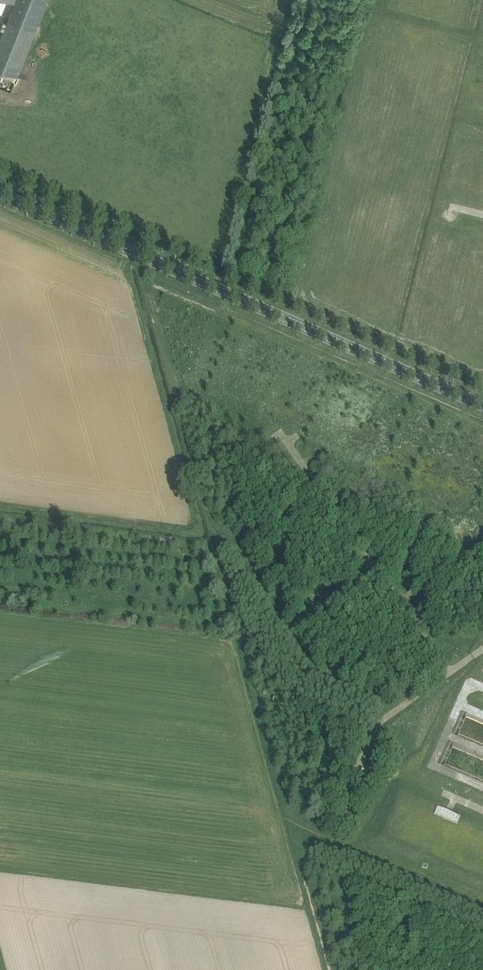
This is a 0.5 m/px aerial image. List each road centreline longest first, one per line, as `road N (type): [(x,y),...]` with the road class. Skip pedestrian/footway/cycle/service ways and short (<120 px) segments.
road 1 (tertiary): [(482,404),(0,193)]

